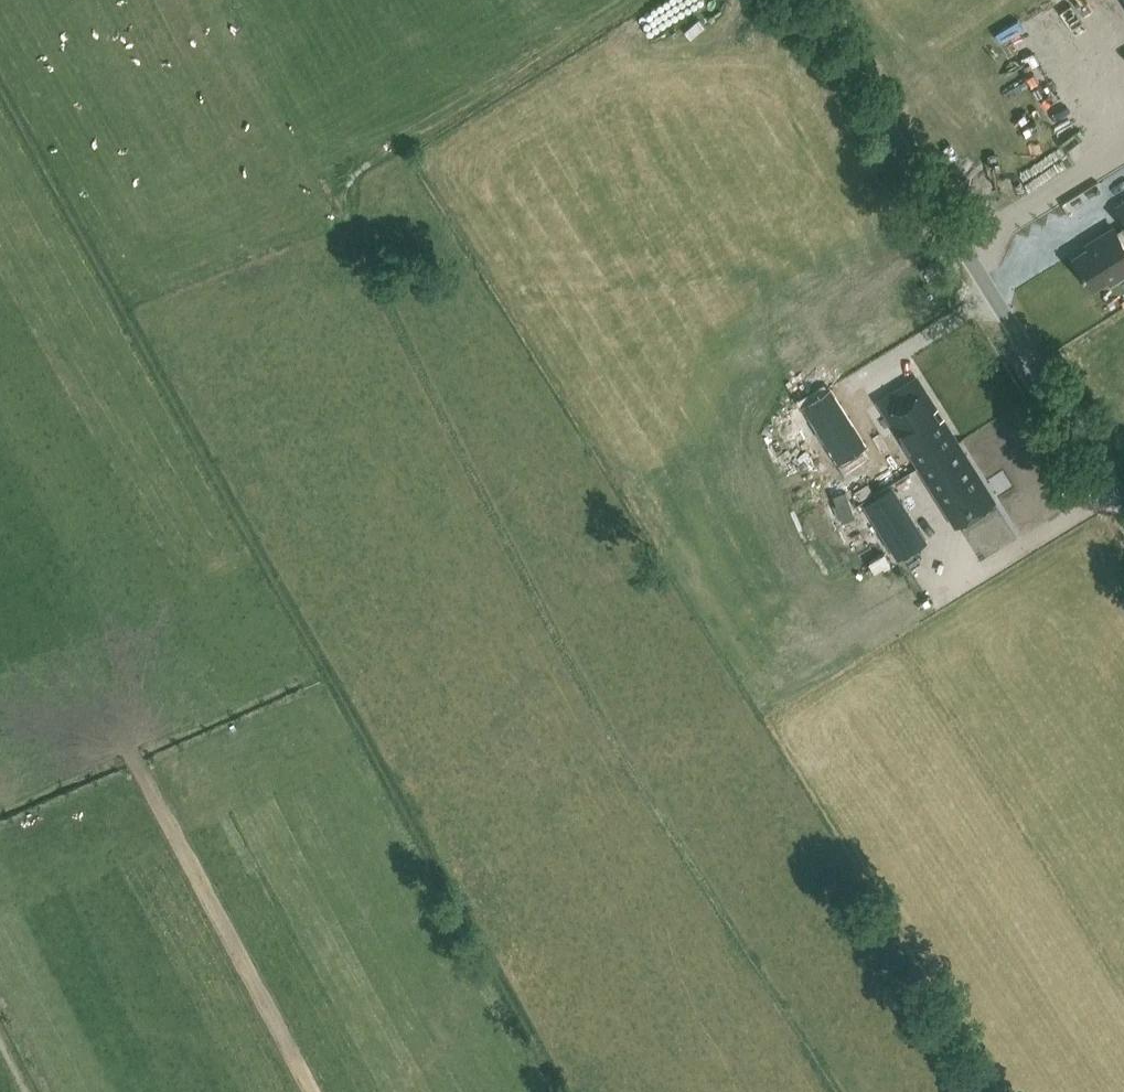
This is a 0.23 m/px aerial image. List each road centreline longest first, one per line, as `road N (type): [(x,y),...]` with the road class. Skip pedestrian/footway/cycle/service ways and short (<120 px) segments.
road 1 (unclassified): [(811,0),(1123,506)]

